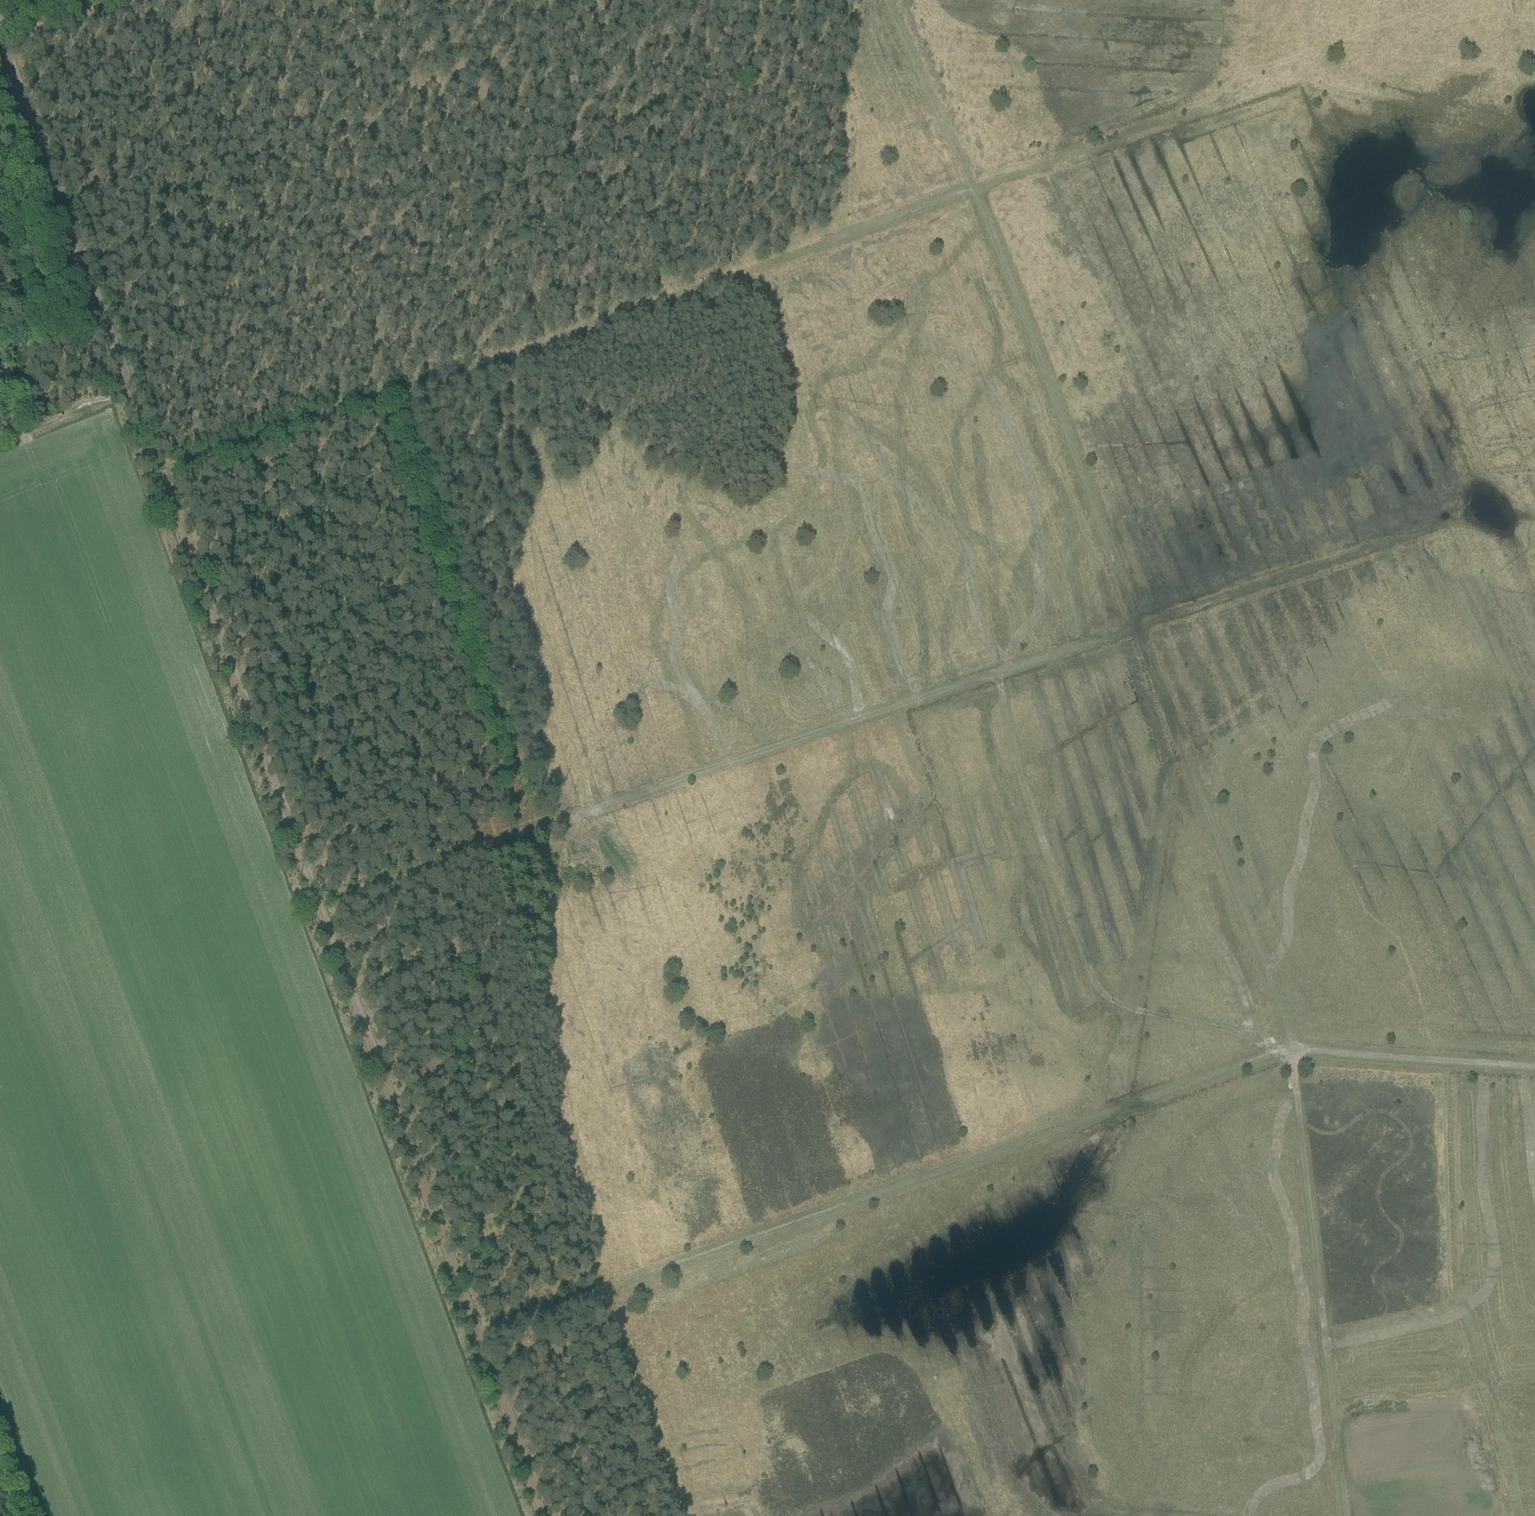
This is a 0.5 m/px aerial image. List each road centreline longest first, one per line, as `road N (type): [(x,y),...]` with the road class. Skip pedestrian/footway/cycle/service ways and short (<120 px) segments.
road 1 (track): [(538,1515),(121,392),(0,21)]
road 2 (track): [(10,44),(137,0)]
road 3 (track): [(0,441),(121,392)]

